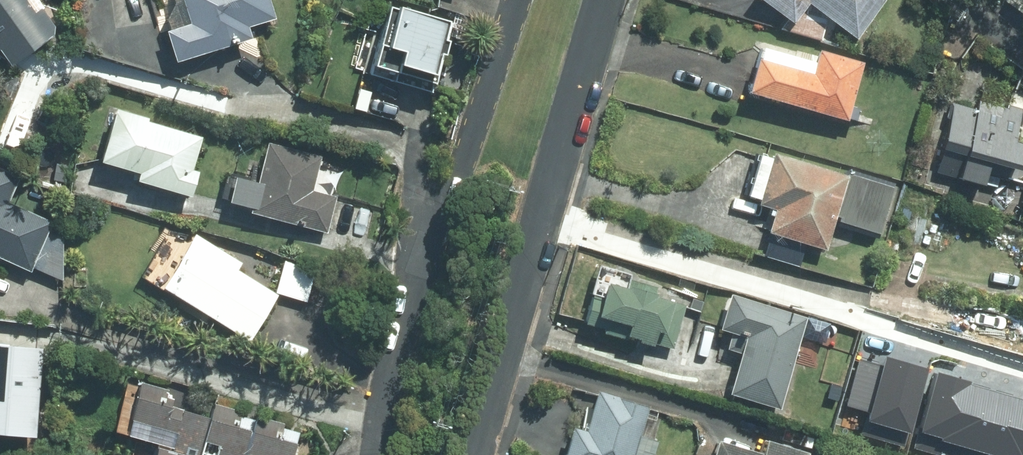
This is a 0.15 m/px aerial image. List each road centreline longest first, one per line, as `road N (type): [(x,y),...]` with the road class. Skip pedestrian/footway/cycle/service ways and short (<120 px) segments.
road 1 (residential): [(474,454),(607,0)]

